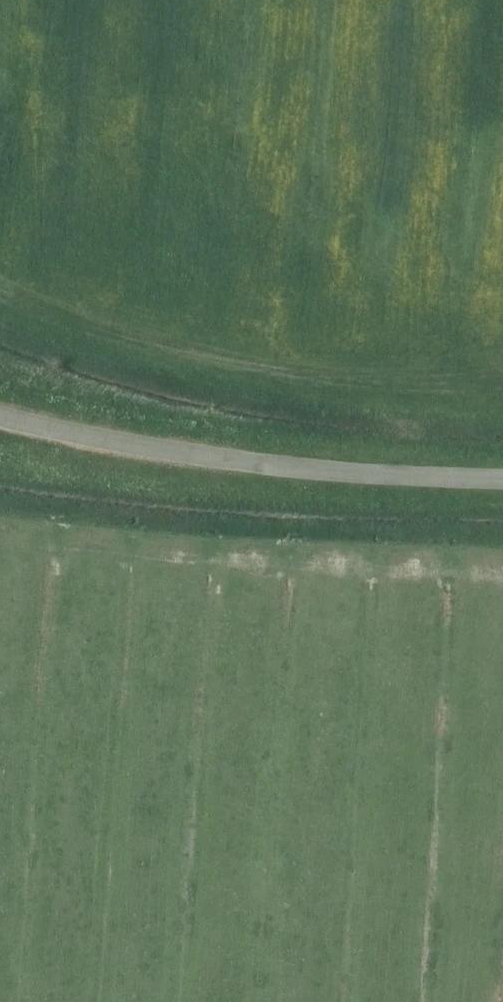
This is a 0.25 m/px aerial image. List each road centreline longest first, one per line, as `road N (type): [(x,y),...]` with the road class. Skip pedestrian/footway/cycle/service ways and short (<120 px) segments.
road 1 (unclassified): [(502,477),(274,465),(0,416)]

